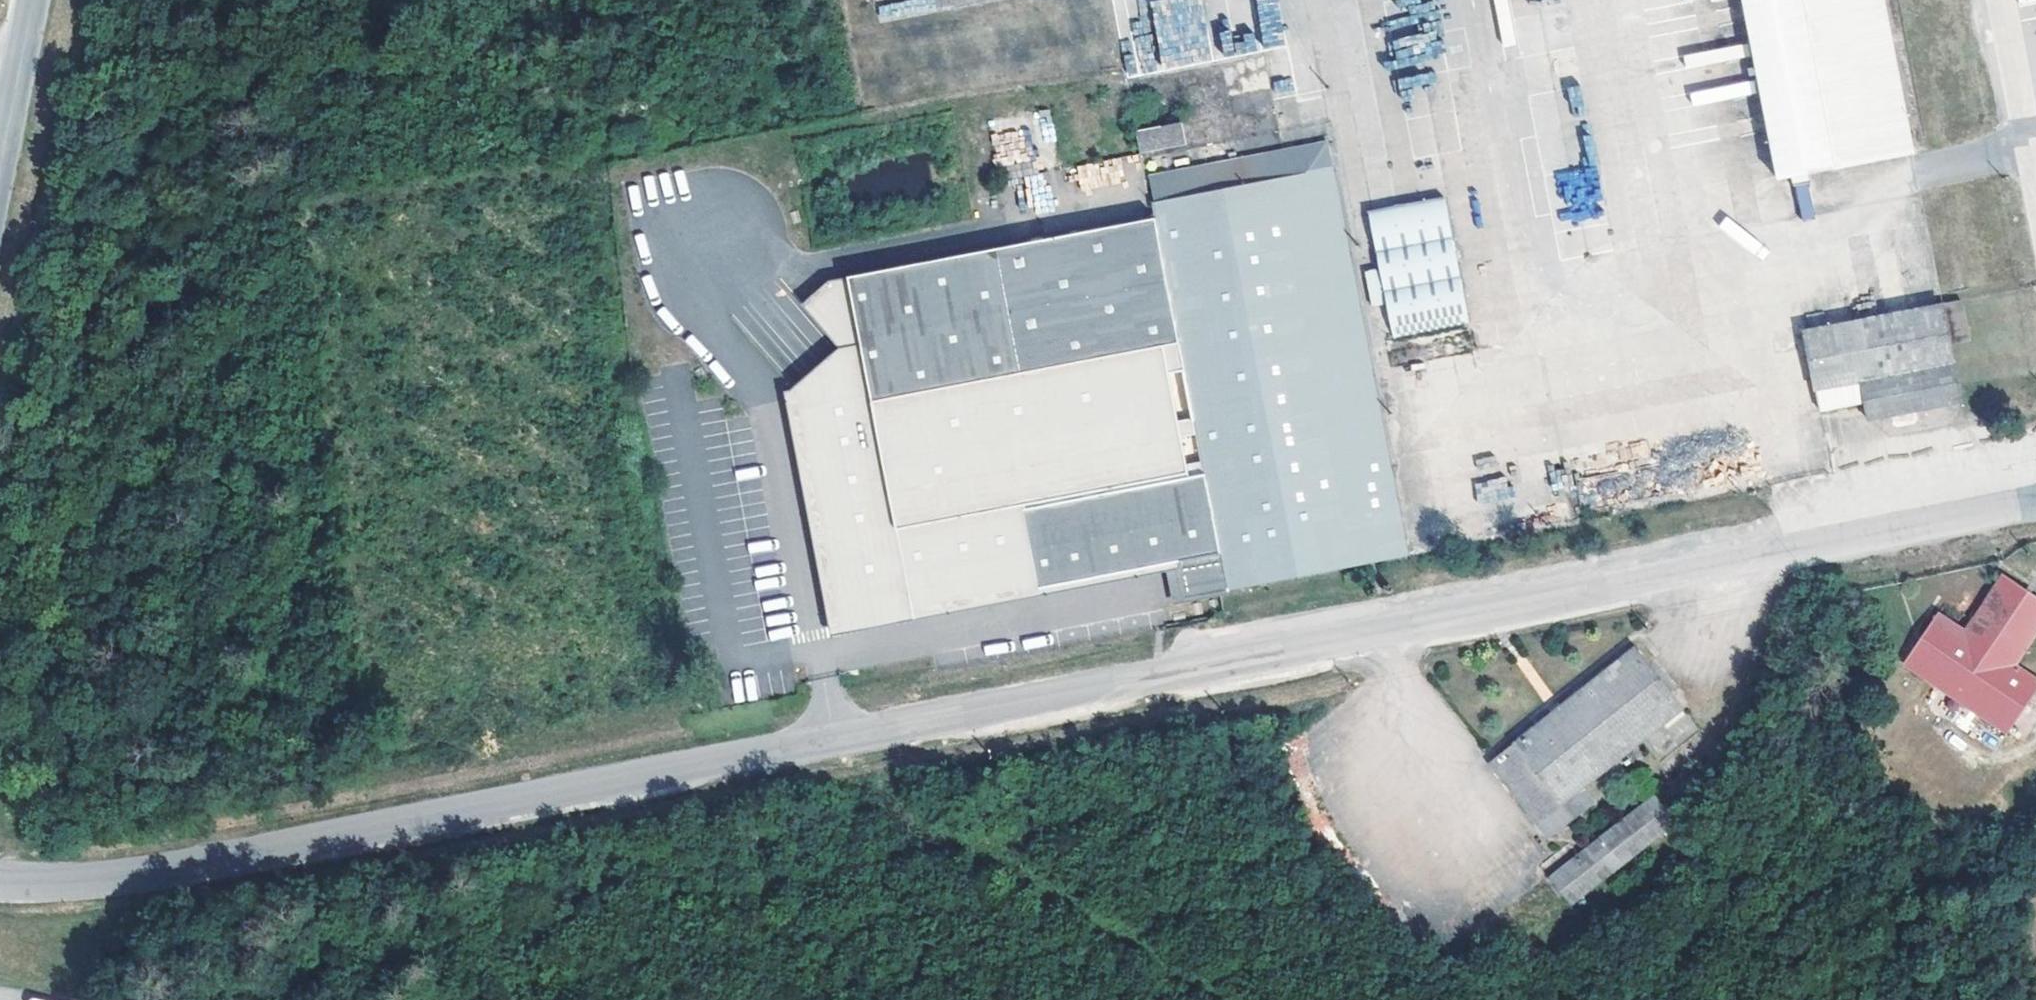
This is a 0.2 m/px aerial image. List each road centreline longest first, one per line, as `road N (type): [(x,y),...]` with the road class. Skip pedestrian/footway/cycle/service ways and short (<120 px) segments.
road 1 (unclassified): [(2035,497),(124,877),(0,882)]
road 2 (unclassified): [(0,137),(28,0)]

